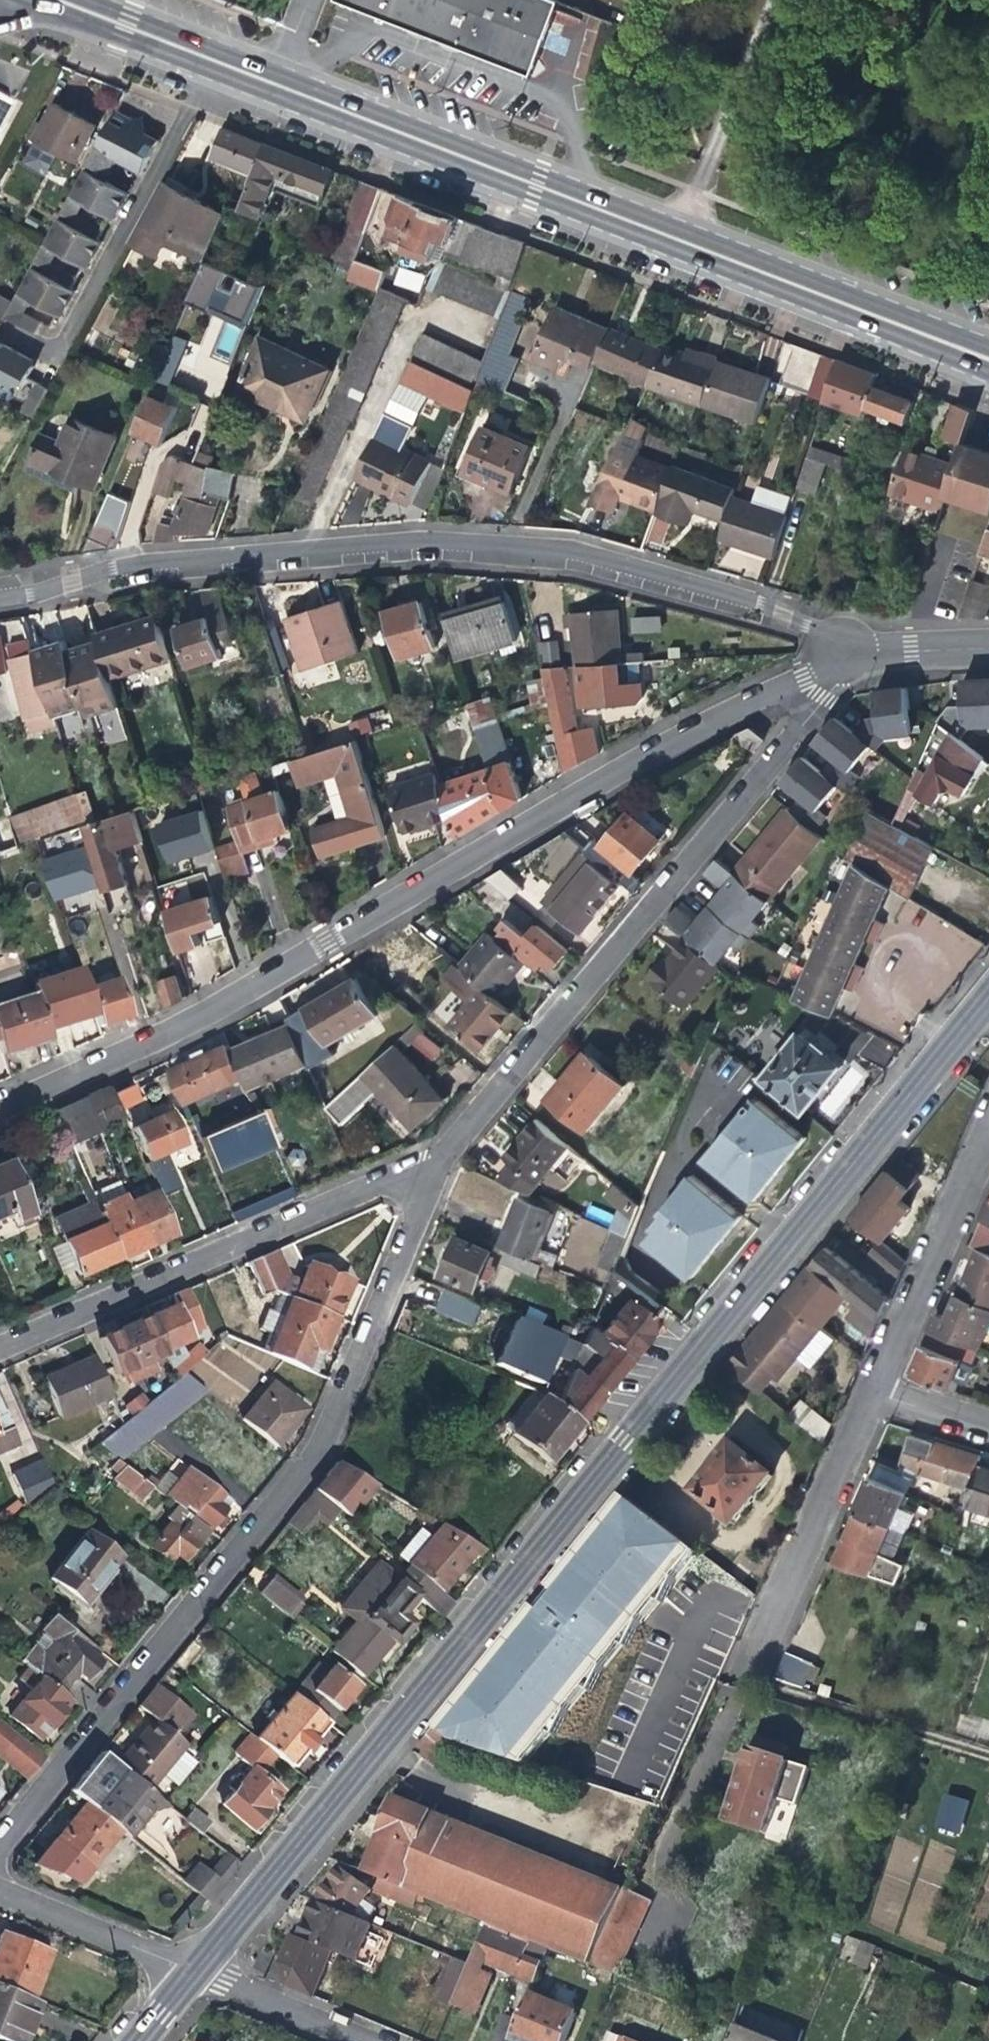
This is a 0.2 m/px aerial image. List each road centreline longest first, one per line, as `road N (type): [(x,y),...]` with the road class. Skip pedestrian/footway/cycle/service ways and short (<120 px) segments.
road 1 (primary): [(198,1969),(988,1003)]
road 2 (primary): [(60,0),(988,361)]
road 3 (residential): [(0,1109),(201,1016),(681,734),(846,649)]
road 4 (residential): [(846,649),(789,612),(563,550),(419,539),(0,586)]
road 5 (residential): [(0,1848),(320,1455),(445,1166)]
road 6 (residential): [(445,1166),(827,697),(846,649)]
road 7 (residential): [(445,1166),(379,1182),(0,1347)]
road 8 (residential): [(880,1395),(758,1671)]
road 9 (residential): [(880,1395),(988,1145)]
road 10 (residential): [(0,1888),(198,1969)]
road 11 (residential): [(374,2040),(198,1969)]
road 12 (residential): [(846,649),(988,642)]

